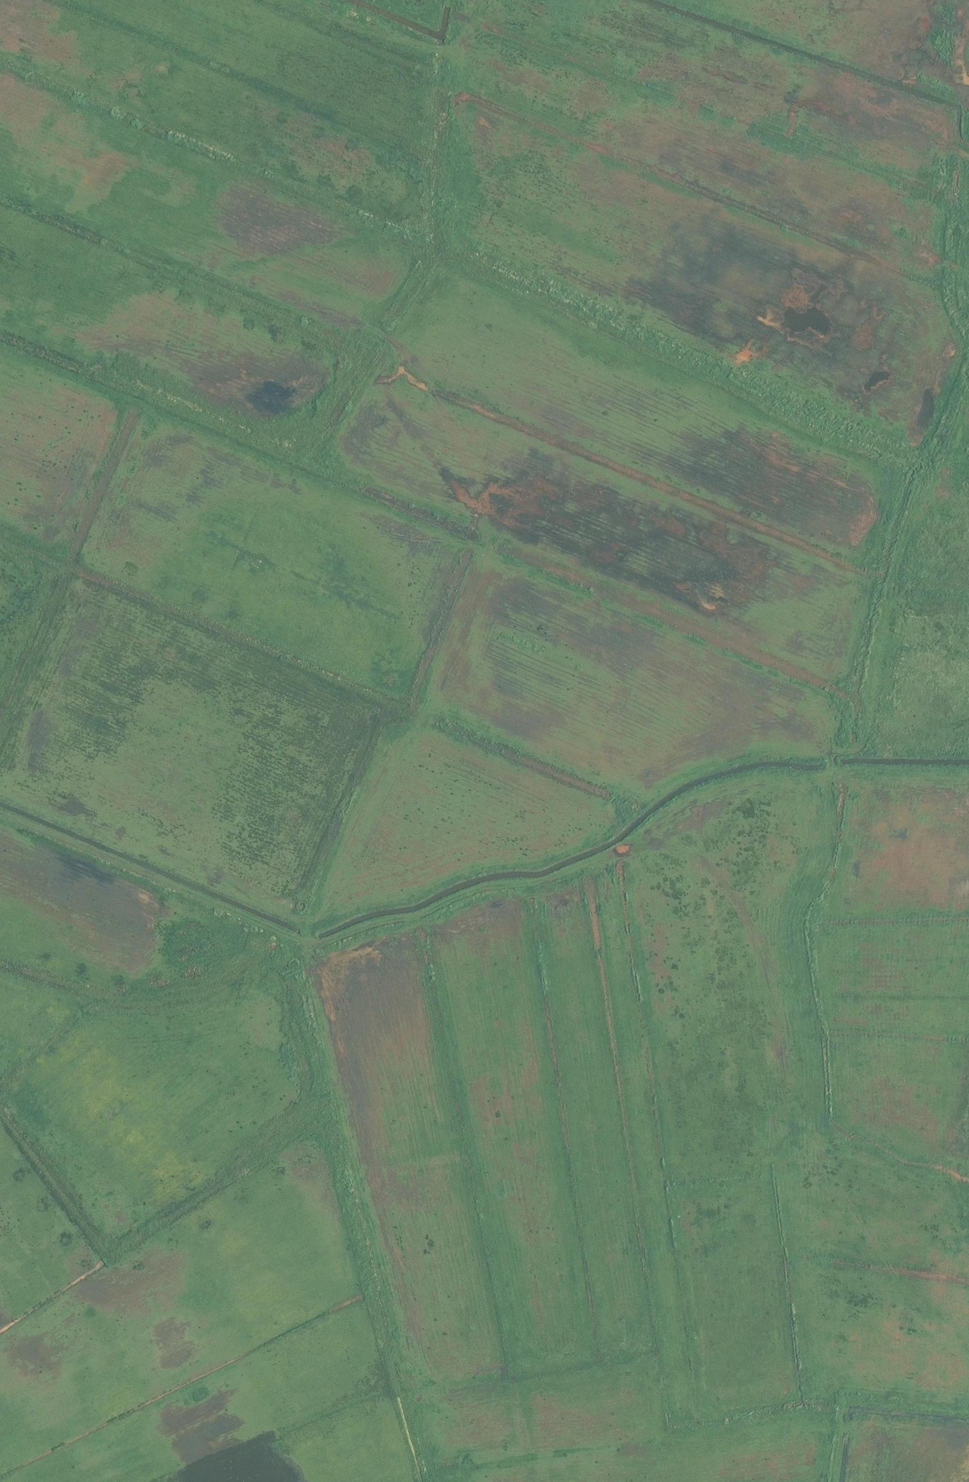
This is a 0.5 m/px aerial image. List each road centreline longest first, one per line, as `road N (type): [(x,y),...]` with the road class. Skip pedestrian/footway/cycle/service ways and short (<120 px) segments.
road 1 (track): [(833,1481),(847,1403),(968,1414)]

